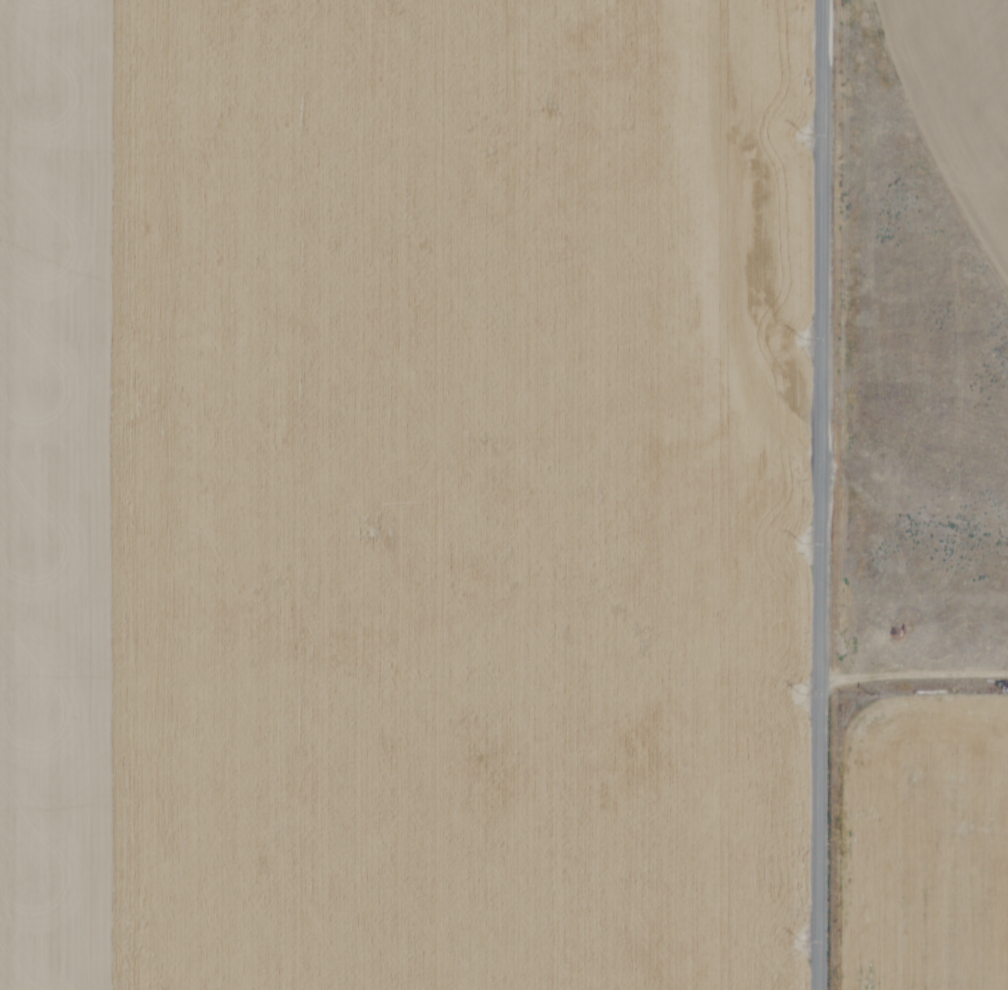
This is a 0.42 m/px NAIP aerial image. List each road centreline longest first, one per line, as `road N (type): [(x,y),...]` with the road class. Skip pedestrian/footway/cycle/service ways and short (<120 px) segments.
road 1 (residential): [(818,989),(823,0)]

